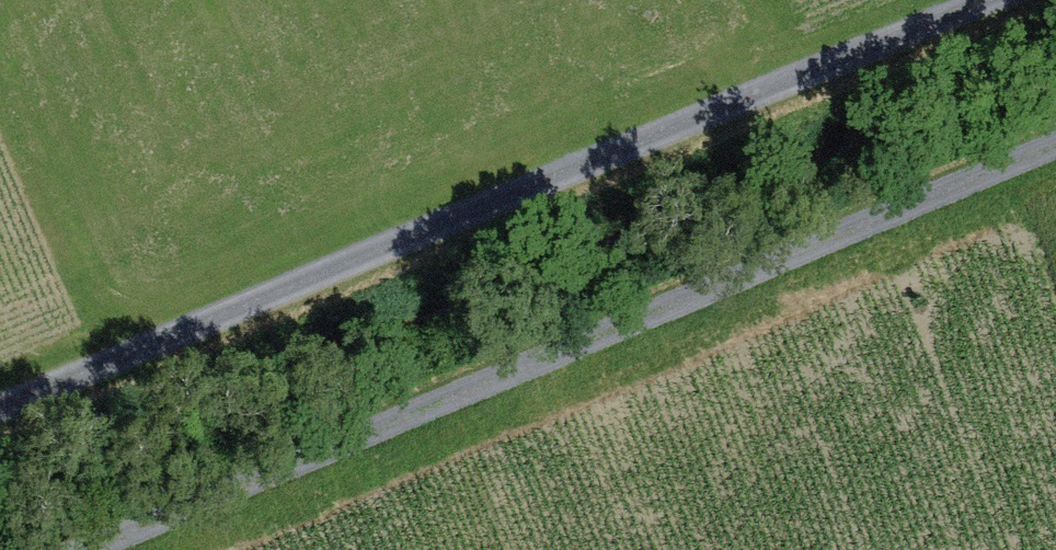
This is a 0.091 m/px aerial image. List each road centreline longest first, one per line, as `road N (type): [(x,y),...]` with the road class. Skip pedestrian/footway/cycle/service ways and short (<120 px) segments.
road 1 (track): [(1014,0),(0,421)]
road 2 (track): [(97,549),(1055,155)]

